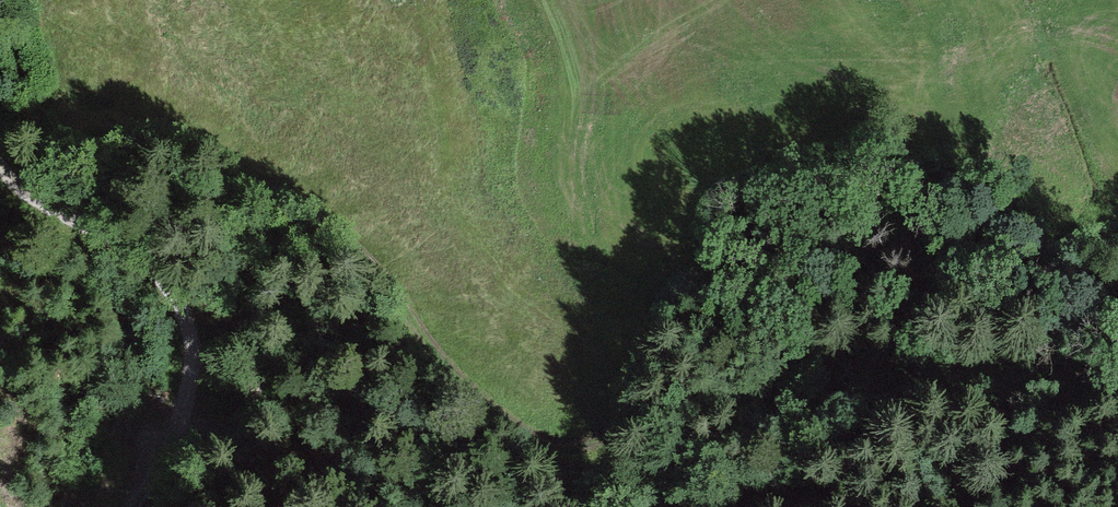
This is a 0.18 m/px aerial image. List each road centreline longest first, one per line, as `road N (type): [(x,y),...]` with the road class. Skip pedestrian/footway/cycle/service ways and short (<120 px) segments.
road 1 (track): [(176,440),(227,431),(245,395),(252,335),(226,259),(226,207),(252,189),(287,200),(395,292),(482,419),(514,438),(581,447),(624,466),(639,506)]
road 2 (track): [(581,447),(637,420),(720,405),(803,365),(861,360),(1117,399)]
road 3 (track): [(0,165),(44,210),(148,258),(182,306),(195,368),(187,418),(141,506)]

